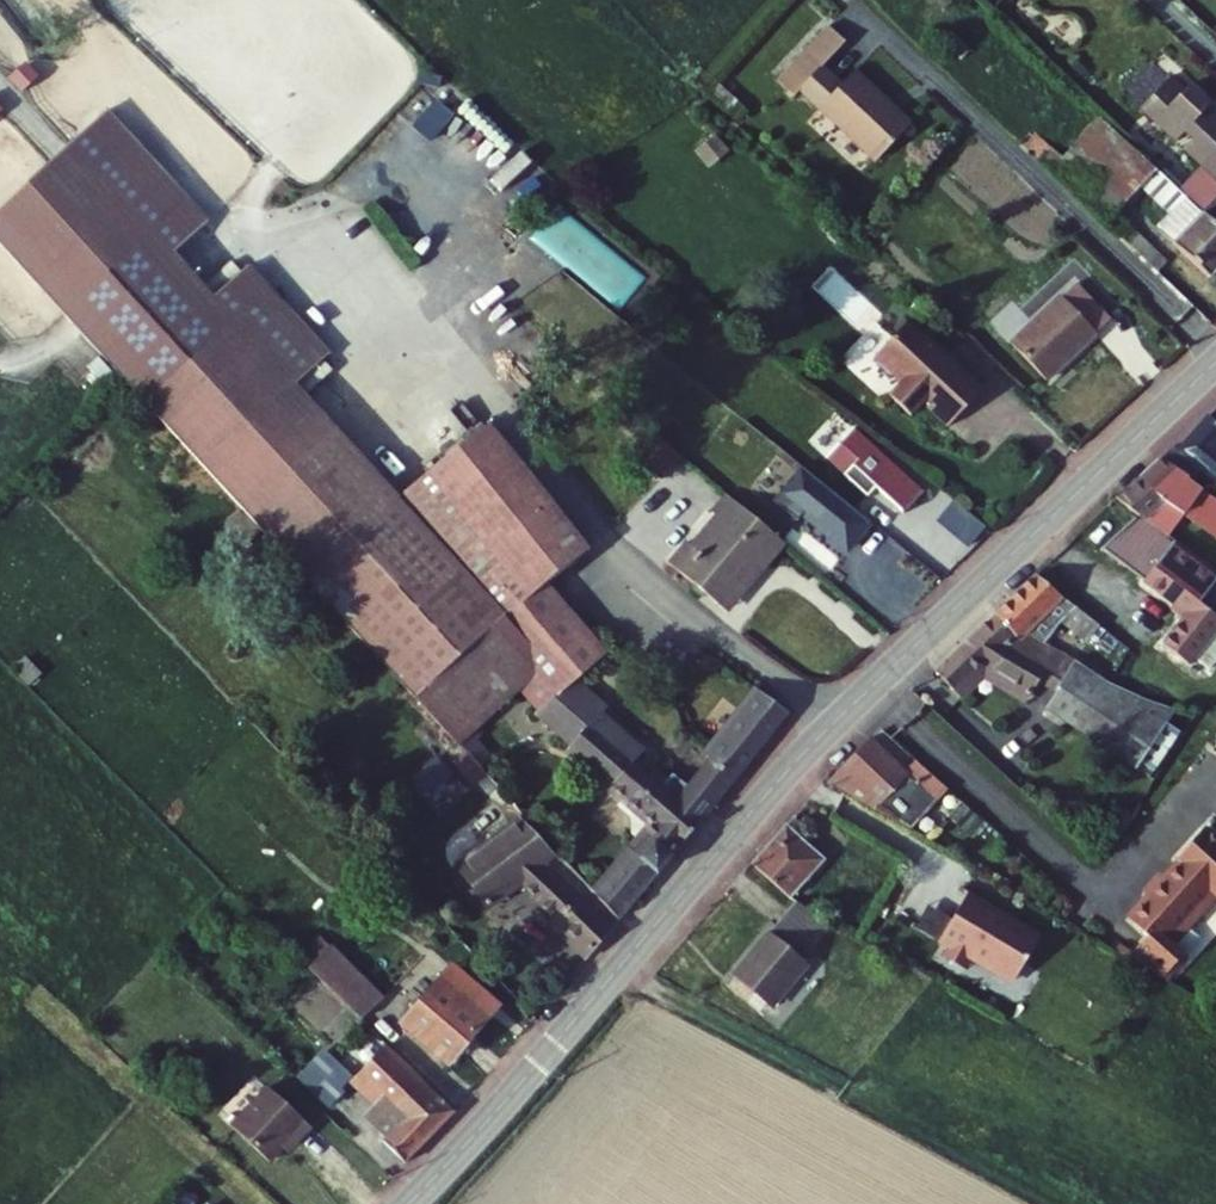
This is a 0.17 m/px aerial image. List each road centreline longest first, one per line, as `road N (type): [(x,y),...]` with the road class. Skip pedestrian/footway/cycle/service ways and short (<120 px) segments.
road 1 (residential): [(1215,361),(802,759),(413,1203)]

